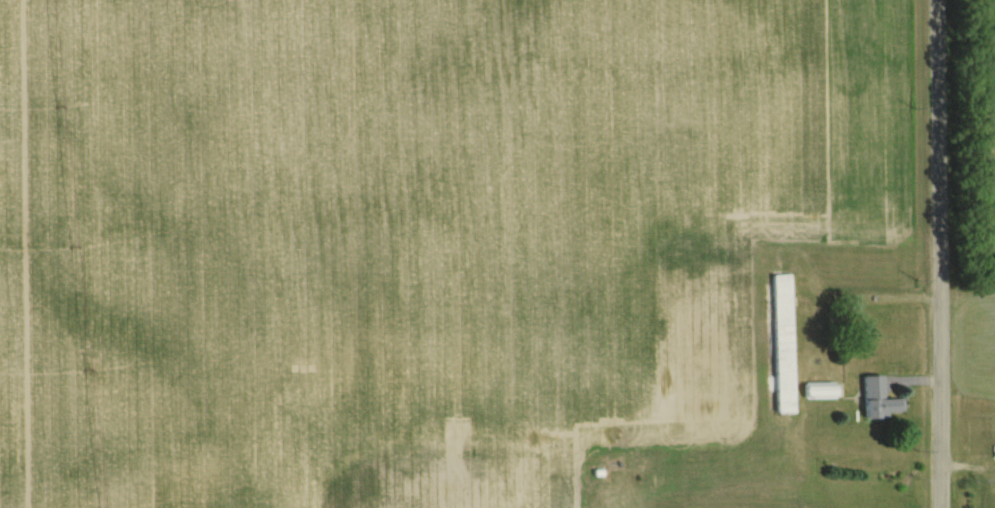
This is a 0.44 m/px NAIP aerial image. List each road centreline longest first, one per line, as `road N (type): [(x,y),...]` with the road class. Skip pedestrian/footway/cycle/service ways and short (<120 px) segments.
road 1 (residential): [(943,507),(936,0)]

